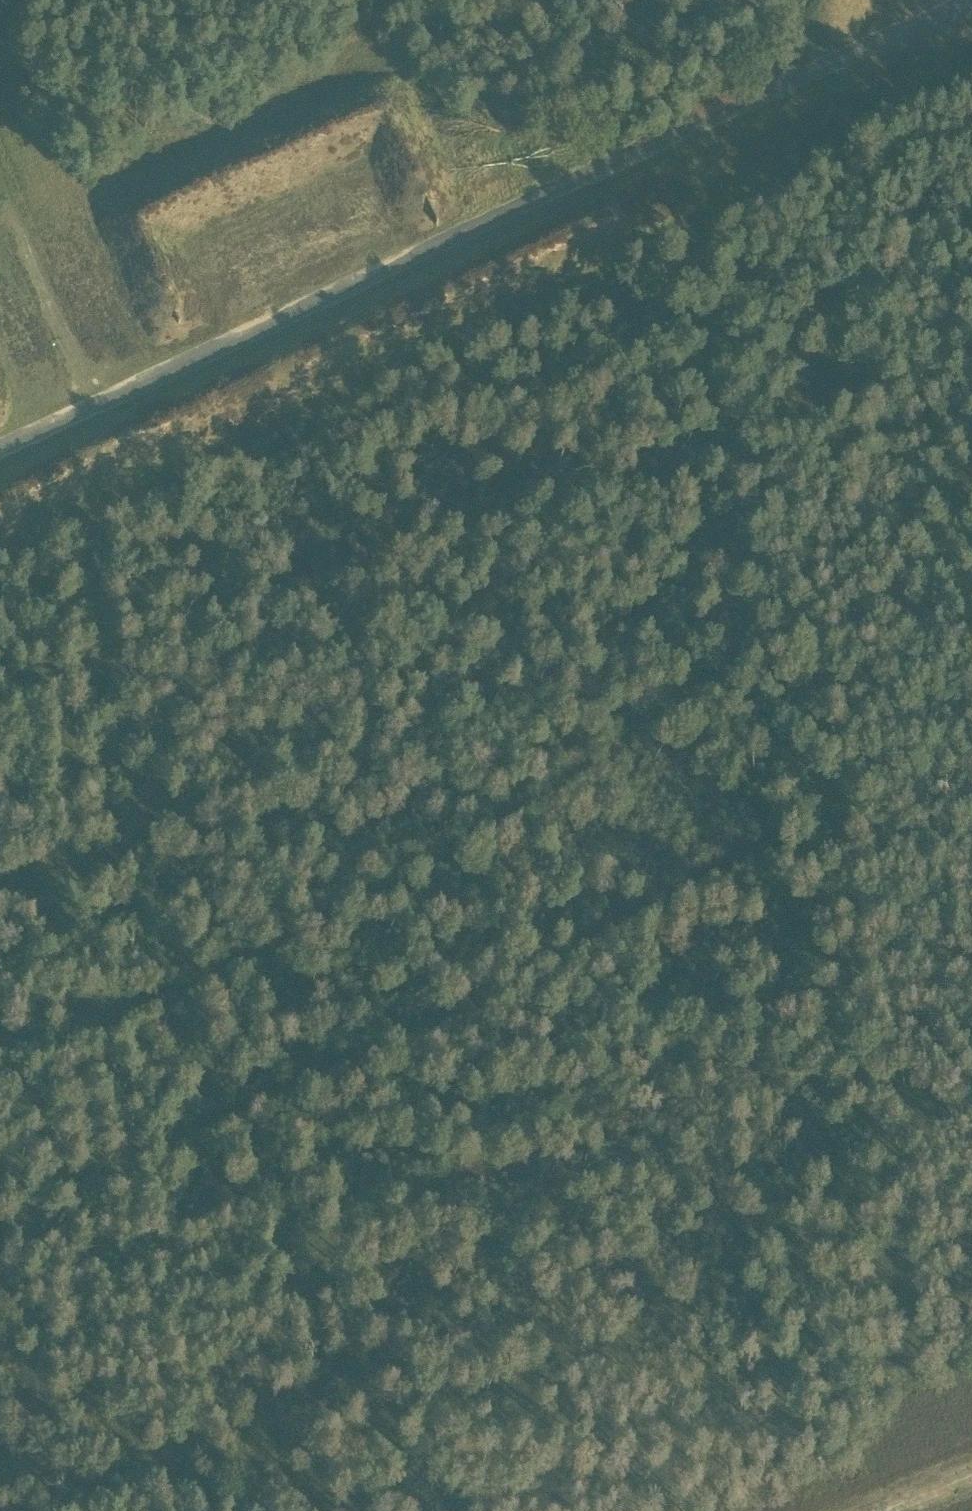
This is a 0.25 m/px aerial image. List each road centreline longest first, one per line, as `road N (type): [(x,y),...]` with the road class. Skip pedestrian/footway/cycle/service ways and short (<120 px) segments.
road 1 (track): [(964,0),(0,451)]
road 2 (track): [(971,1463),(852,1510)]

